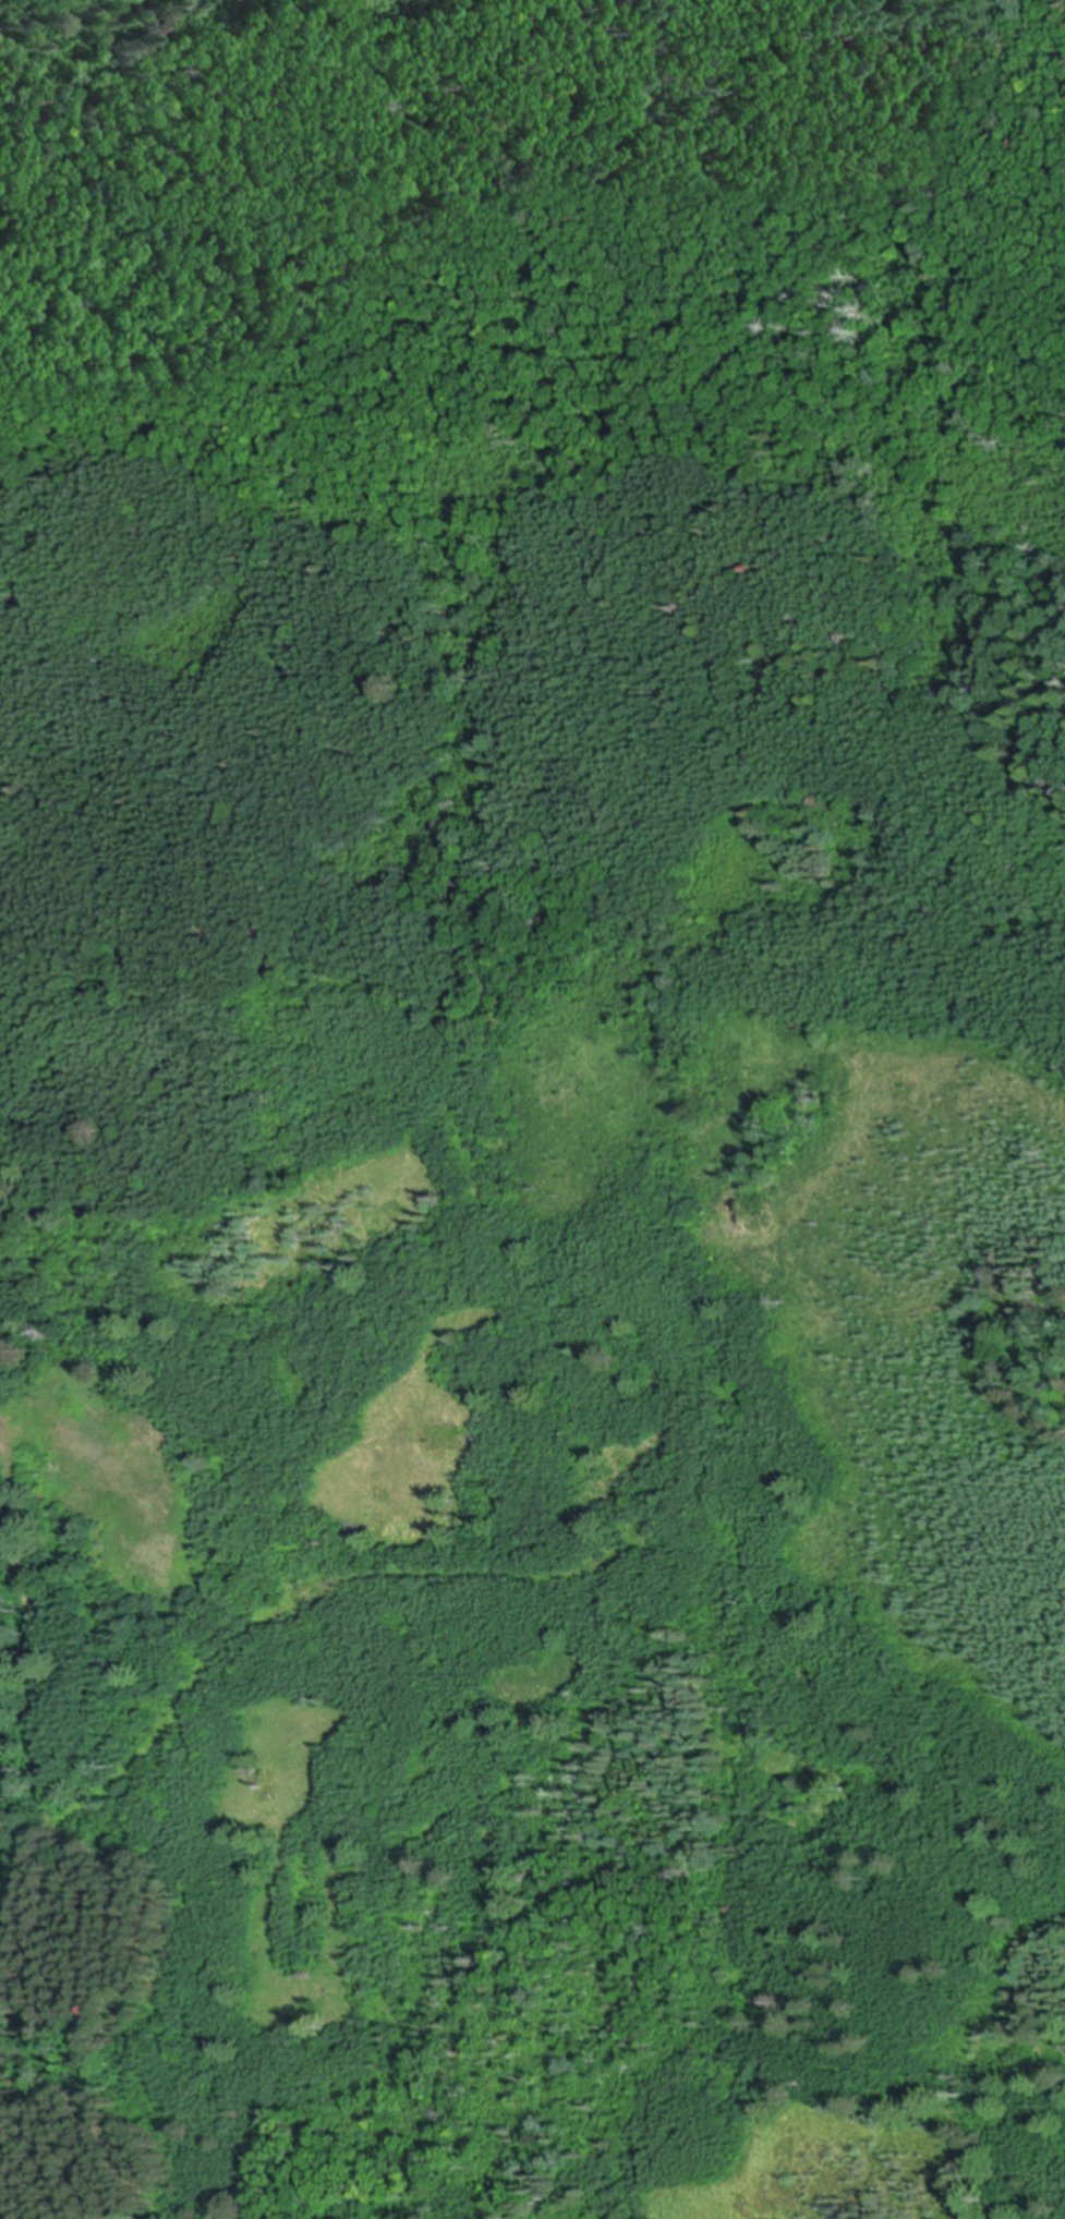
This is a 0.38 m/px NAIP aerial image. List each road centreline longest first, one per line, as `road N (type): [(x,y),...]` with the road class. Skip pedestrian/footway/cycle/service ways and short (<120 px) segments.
road 1 (track): [(16,2078),(22,2218)]

